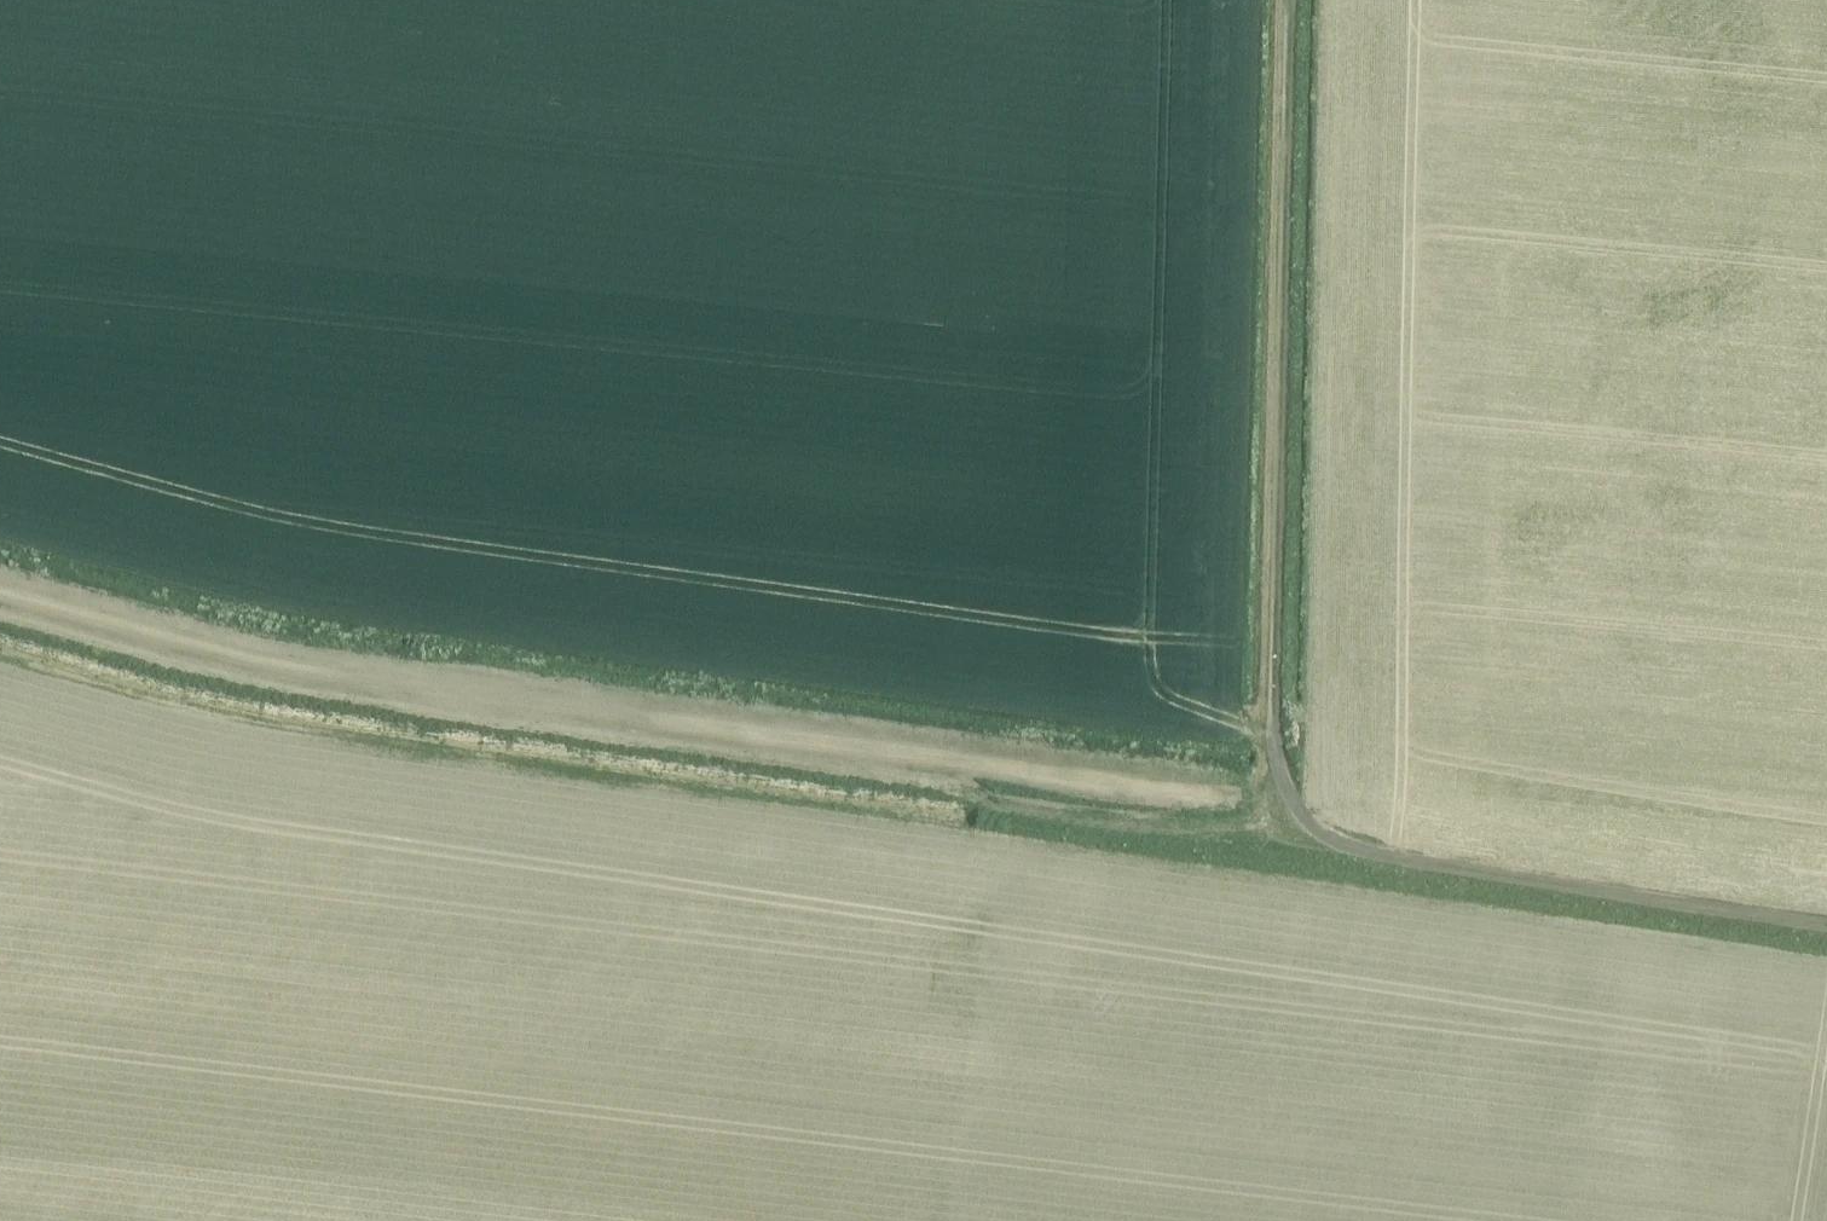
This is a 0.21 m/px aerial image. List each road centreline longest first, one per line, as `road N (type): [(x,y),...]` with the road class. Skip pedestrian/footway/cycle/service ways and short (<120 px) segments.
road 1 (track): [(1289,801),(210,653),(0,594)]
road 2 (track): [(1293,0),(1273,732),(1289,801)]
road 3 (track): [(1289,801),(1326,836),(1381,859),(1826,921)]

